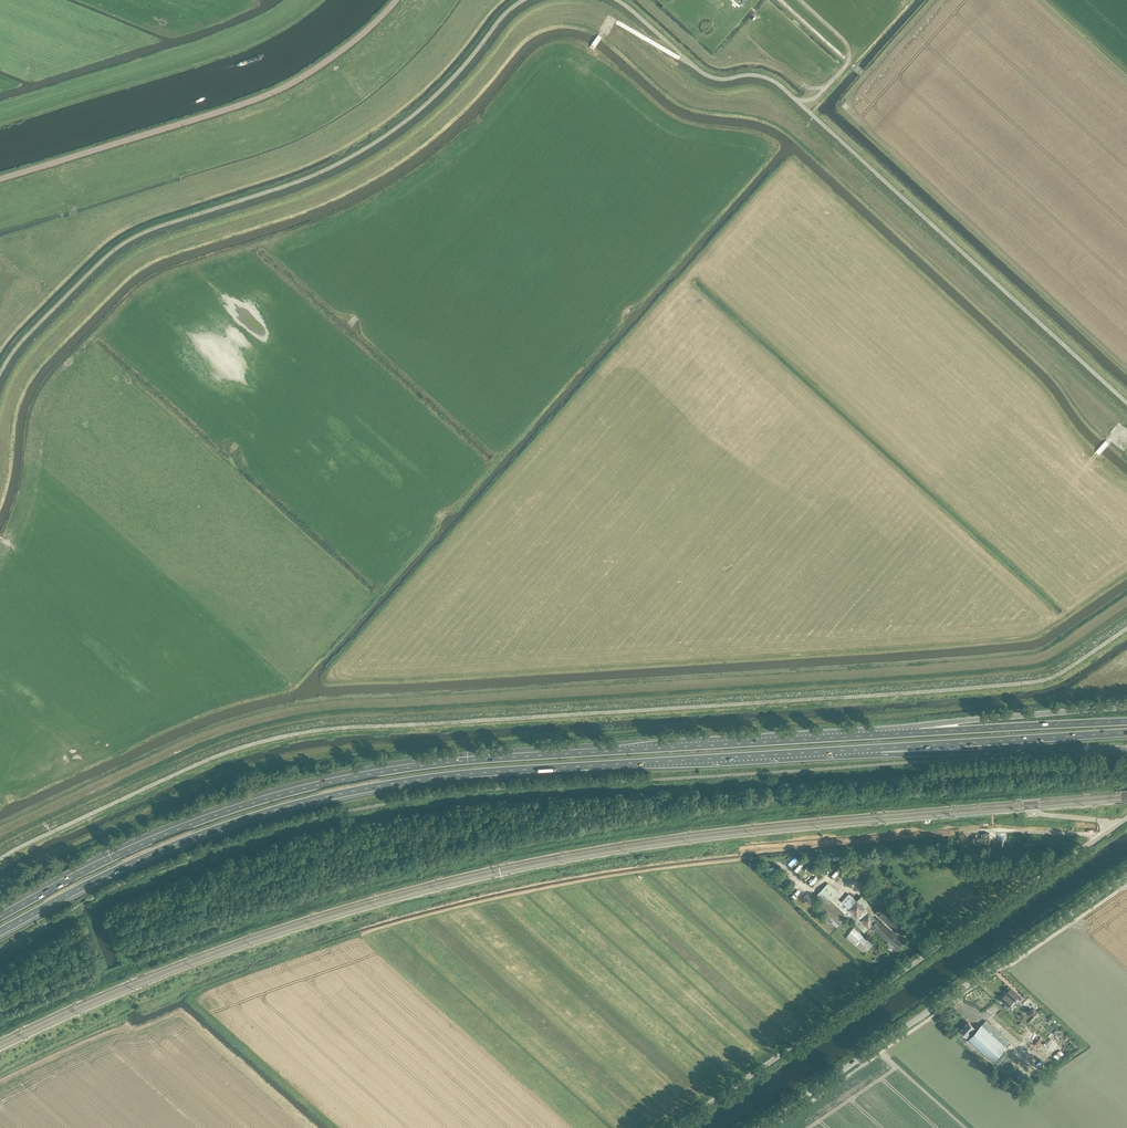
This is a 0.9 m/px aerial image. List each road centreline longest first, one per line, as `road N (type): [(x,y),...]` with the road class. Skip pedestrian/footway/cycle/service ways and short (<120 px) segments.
road 1 (track): [(0,970),(279,861),(486,807),(1126,763)]
road 2 (track): [(1102,835),(985,830),(783,845),(503,885),(255,957),(0,1072)]
road 3 (motorway): [(918,732),(390,770),(214,816),(0,917)]
road 4 (motorway): [(0,932),(153,854),(309,802),(498,772),(880,748)]
road 5 (unclassified): [(674,1127),(1126,819)]
road 6 (tertiary): [(759,1127),(1126,876)]
road 7 (tertiary): [(0,180),(276,91),(323,63),(398,0)]
road 8 (motorway): [(880,748),(1126,732)]
road 9 (motorway): [(880,748),(1126,750)]
road 10 (track): [(782,0),(865,74),(932,0)]
road 11 (motorway): [(1126,707),(962,721),(918,732)]
road 12 (motorway): [(1126,721),(918,732)]
road 13 (track): [(0,340),(48,291),(46,268),(73,215),(56,162)]

